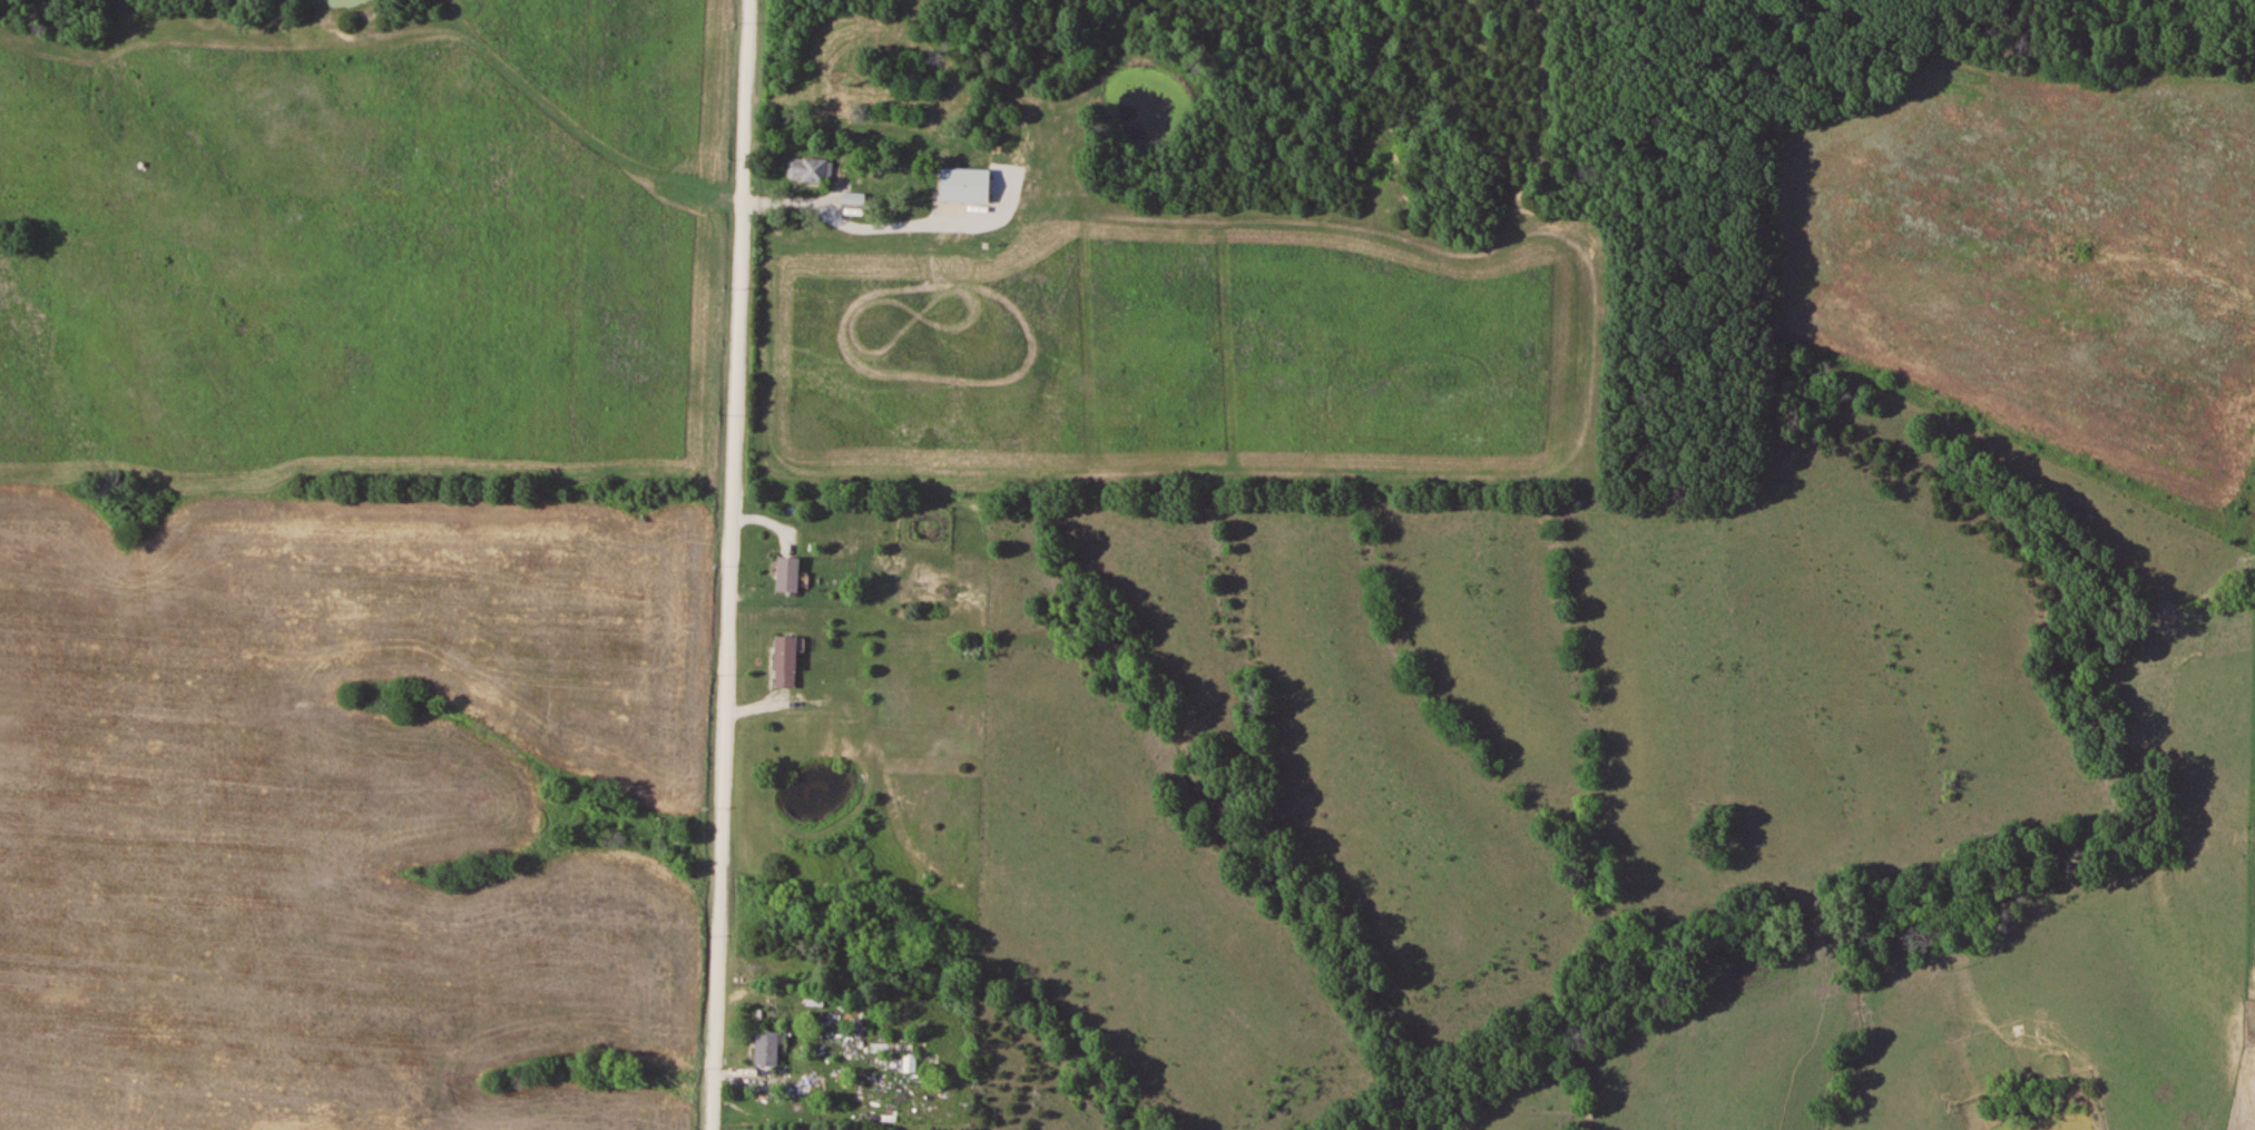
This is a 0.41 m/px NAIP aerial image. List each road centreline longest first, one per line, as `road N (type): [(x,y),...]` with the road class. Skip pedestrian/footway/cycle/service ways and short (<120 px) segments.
road 1 (residential): [(712,1129),(748,0)]

